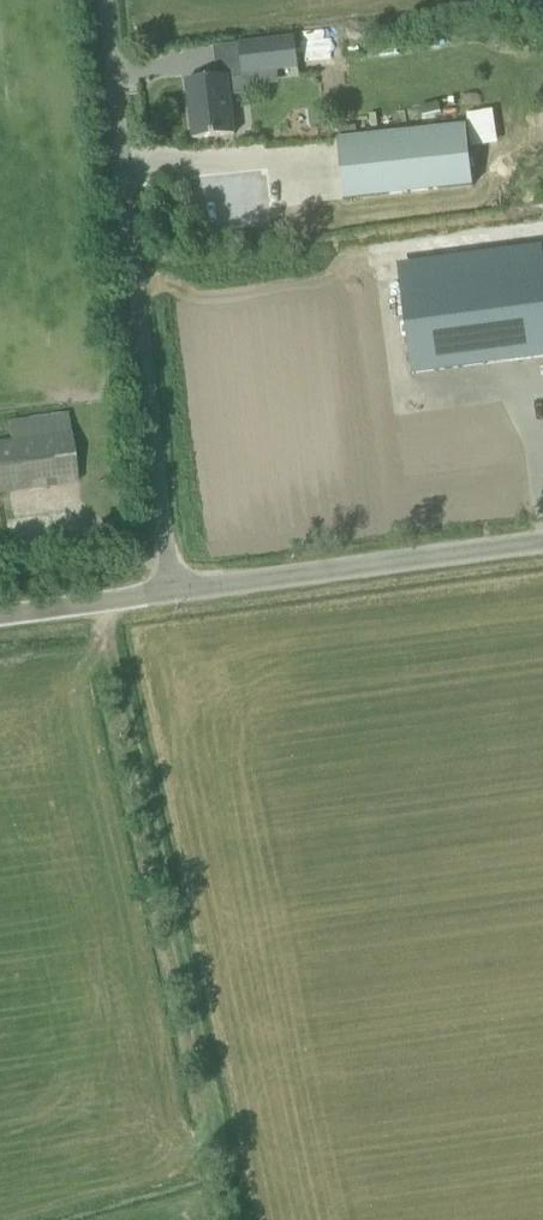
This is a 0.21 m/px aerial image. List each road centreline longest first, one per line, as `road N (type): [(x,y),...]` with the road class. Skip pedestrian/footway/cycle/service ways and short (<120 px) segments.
road 1 (track): [(93,605),(228,1219)]
road 2 (unclassified): [(166,595),(102,0)]
road 3 (unclassified): [(166,595),(542,543)]
road 4 (unclassified): [(0,618),(166,595)]

